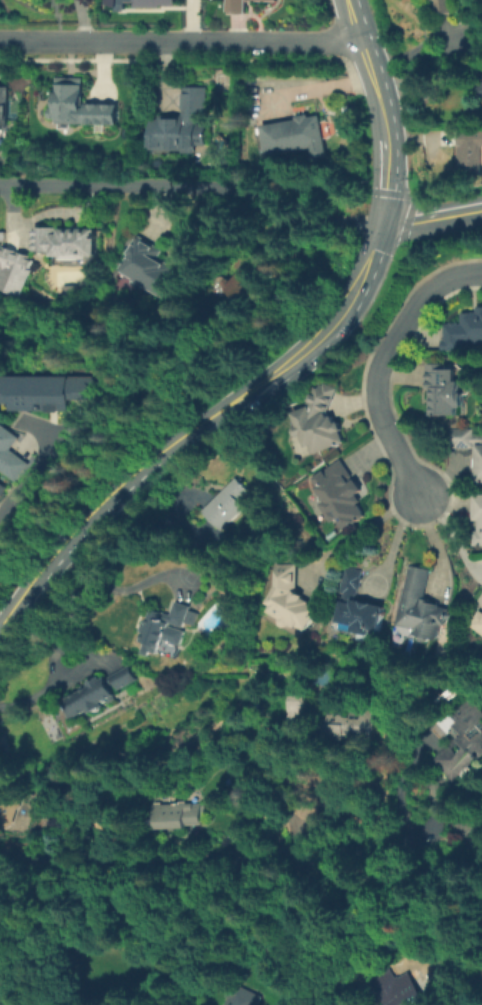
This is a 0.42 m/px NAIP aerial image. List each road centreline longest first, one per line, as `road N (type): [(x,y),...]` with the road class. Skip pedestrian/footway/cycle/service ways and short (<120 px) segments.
road 1 (primary): [(378,227),(355,292),(323,333),(124,484),(60,549),(0,628)]
road 2 (residential): [(378,227),(296,211),(235,187),(0,181)]
road 3 (residential): [(363,41),(0,40)]
road 4 (residential): [(481,273),(427,294),(382,364),(378,403),(420,495)]
road 5 (primary): [(349,0),(378,83),(385,141)]

